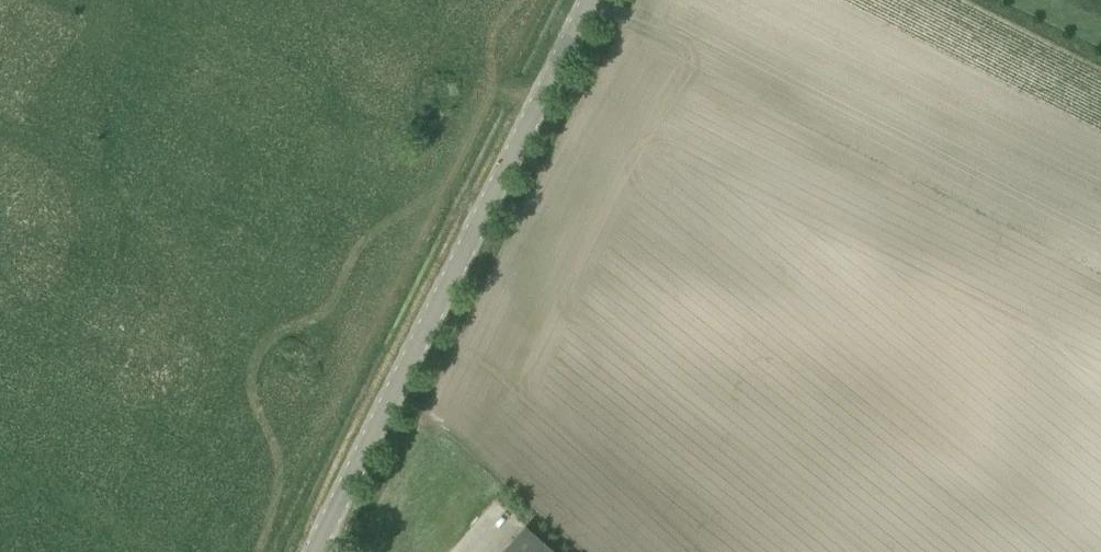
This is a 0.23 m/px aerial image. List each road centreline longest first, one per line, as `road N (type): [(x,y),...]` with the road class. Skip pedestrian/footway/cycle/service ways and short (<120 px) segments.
road 1 (tertiary): [(314,551),(593,0)]

